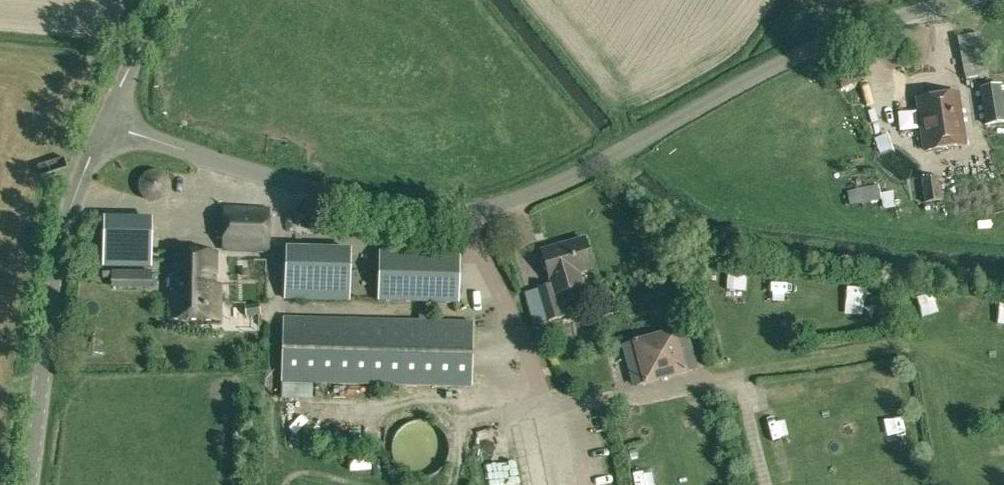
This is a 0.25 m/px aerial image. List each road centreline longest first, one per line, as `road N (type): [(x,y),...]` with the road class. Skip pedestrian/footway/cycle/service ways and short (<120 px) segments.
road 1 (unclassified): [(104,124),(370,204),(463,212),(541,190),(828,41),(958,0)]
road 2 (unclassified): [(28,484),(56,252),(104,124)]
road 3 (unclassified): [(104,124),(177,0)]

